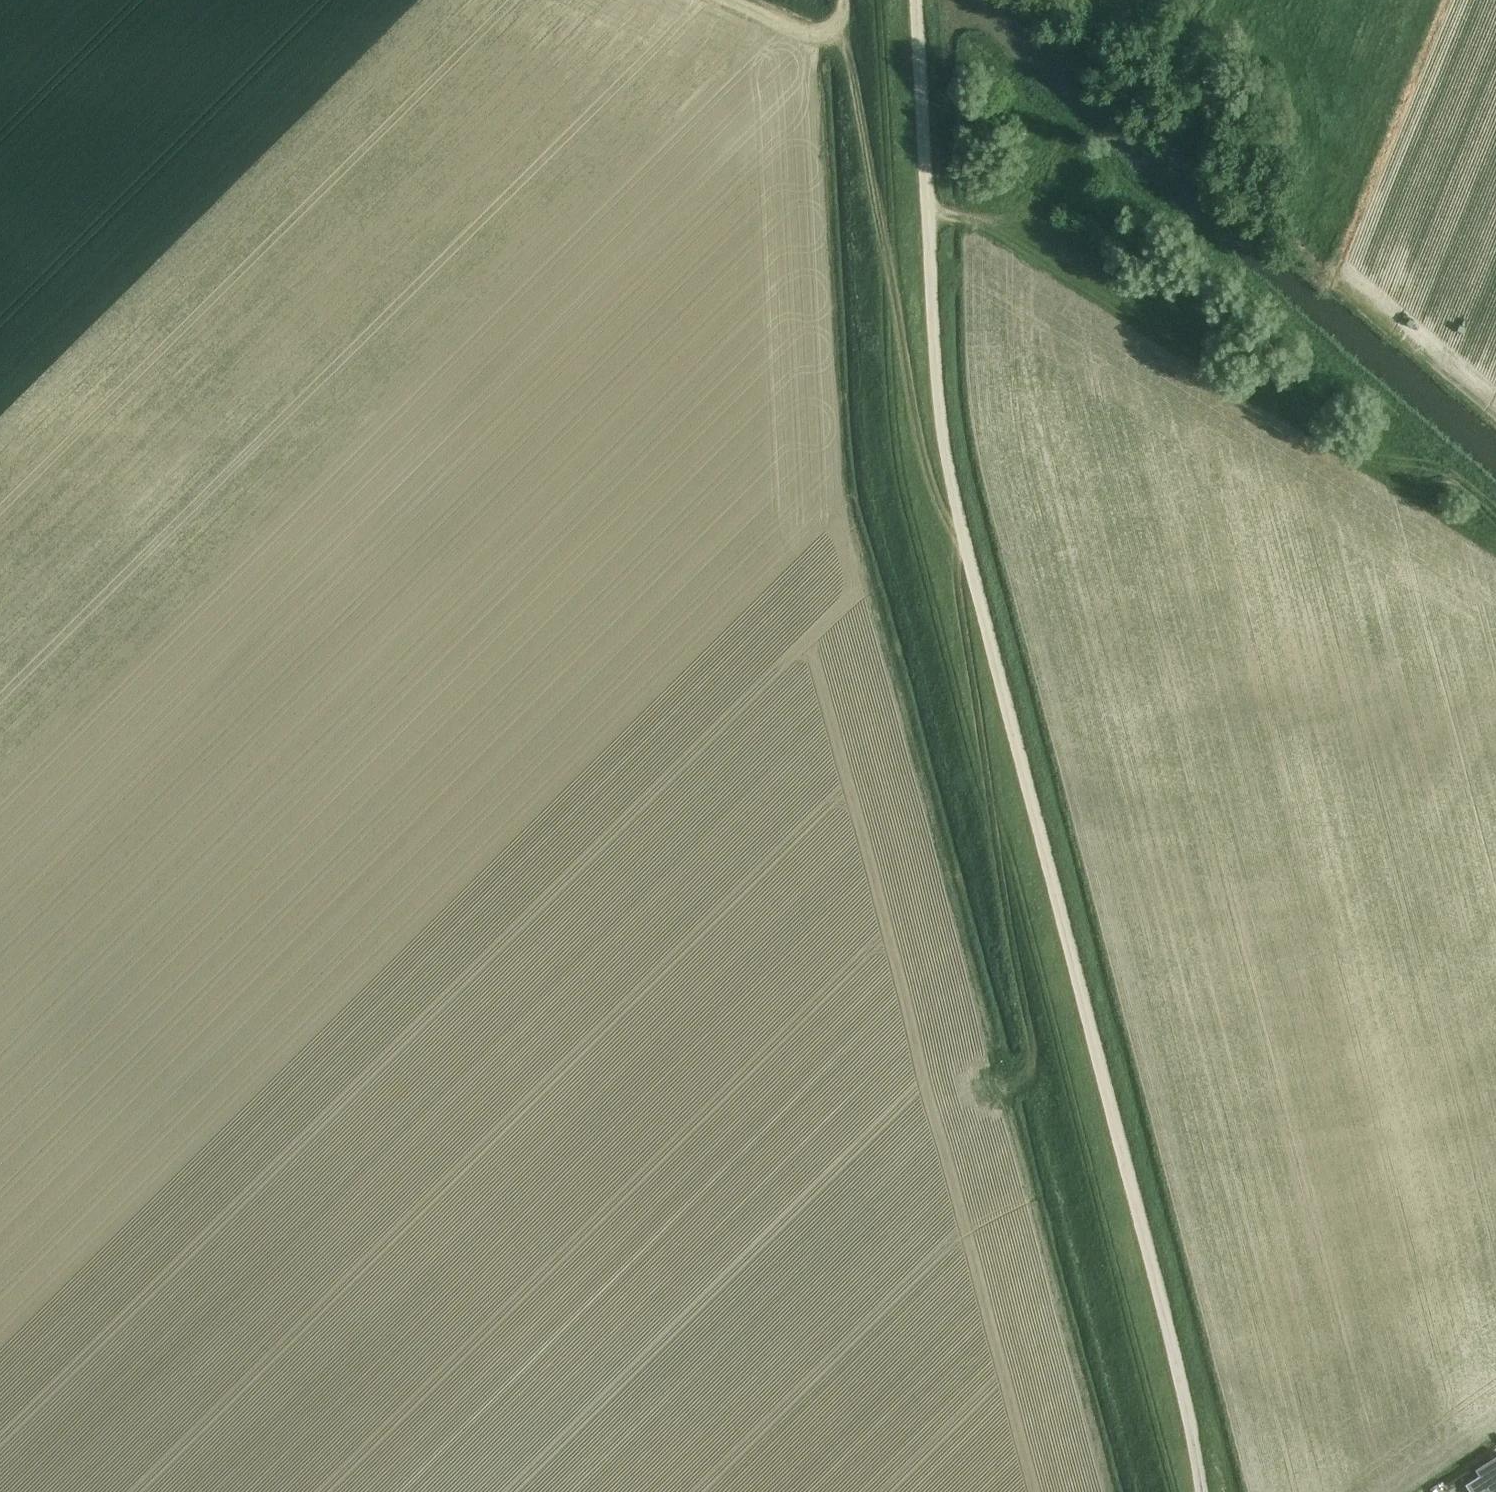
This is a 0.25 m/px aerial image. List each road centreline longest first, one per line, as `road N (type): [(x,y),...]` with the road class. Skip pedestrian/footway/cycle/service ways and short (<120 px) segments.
road 1 (track): [(914,0),(937,373),(955,506),(1190,1407),(1200,1491)]
road 2 (track): [(845,0),(834,29),(803,34),(722,0)]

